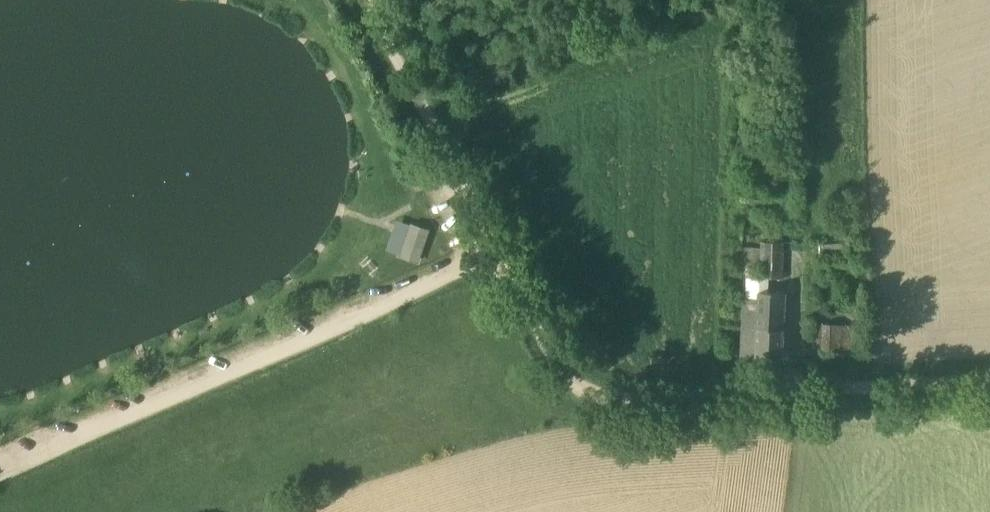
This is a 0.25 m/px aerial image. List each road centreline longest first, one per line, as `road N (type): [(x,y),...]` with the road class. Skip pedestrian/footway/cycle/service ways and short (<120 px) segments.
road 1 (track): [(494,254),(0,474)]
road 2 (track): [(494,254),(567,378),(633,393),(717,387)]
road 3 (track): [(361,0),(494,254)]
road 4 (unclassified): [(717,387),(989,374)]

